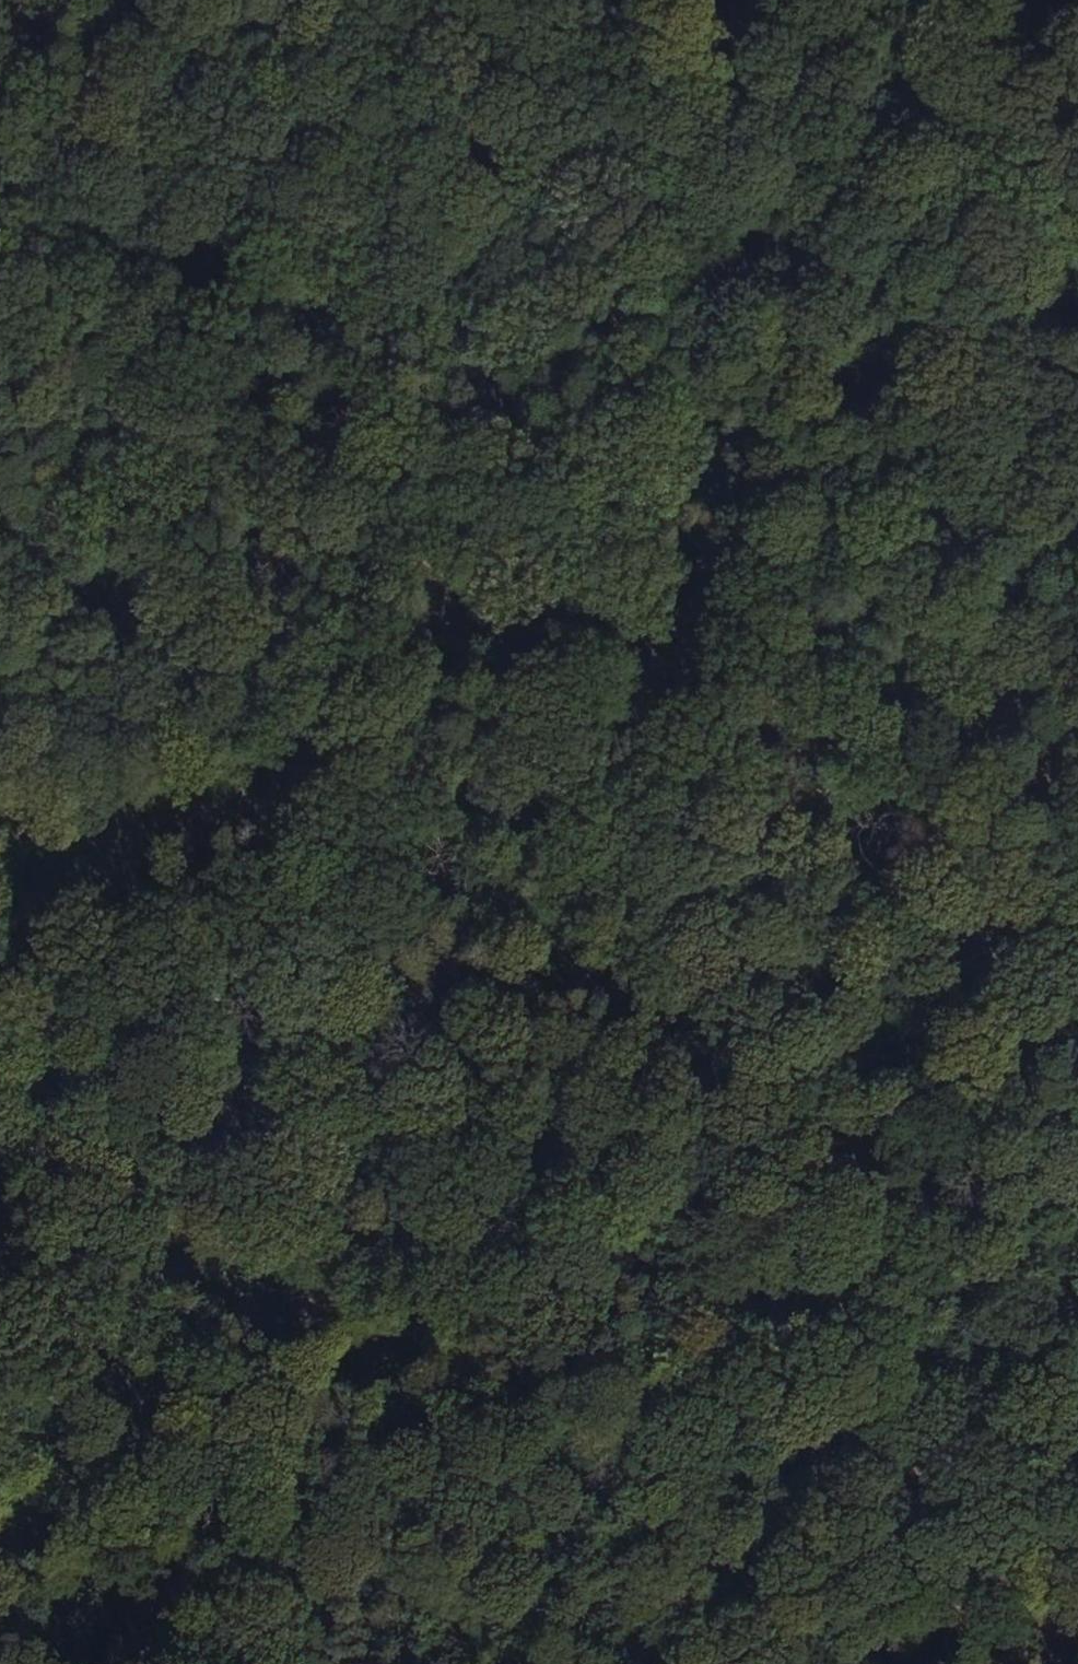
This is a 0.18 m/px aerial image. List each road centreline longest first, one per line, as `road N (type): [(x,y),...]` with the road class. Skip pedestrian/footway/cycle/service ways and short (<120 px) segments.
road 1 (track): [(1077,99),(920,0)]

